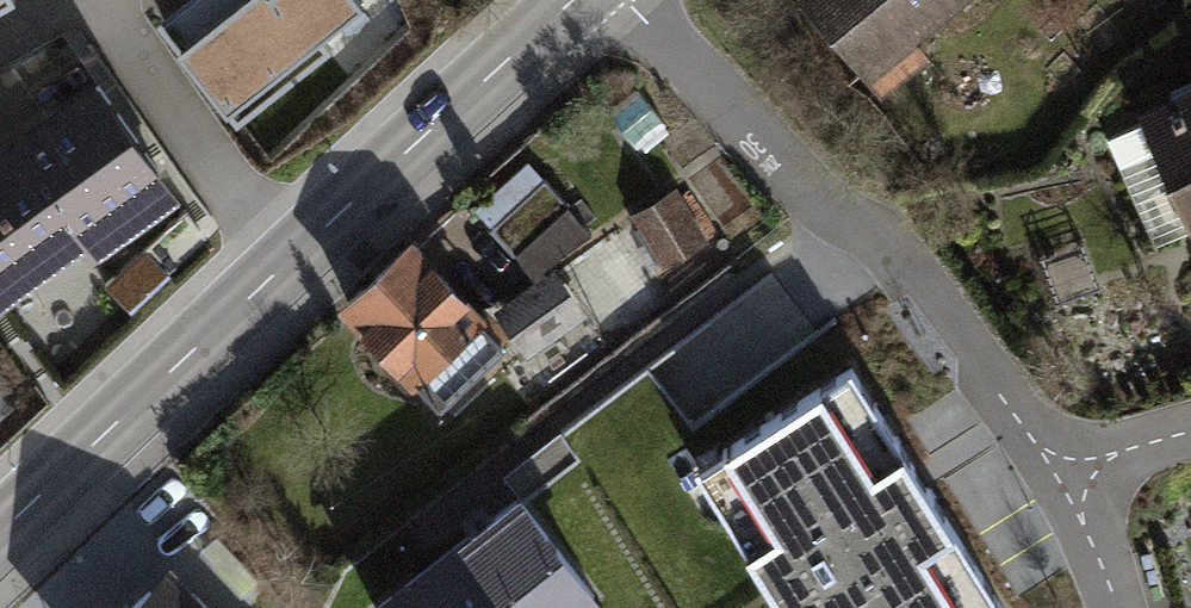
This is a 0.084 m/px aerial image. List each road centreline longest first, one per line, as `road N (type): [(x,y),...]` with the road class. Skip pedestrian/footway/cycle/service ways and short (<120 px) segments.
road 1 (secondary): [(575,0),(0,537)]
road 2 (residential): [(619,0),(820,208),(889,243),(987,363),(1068,484)]
road 3 (residential): [(1068,484),(1096,538),(1118,607)]
road 4 (residential): [(1068,484),(1190,437)]

